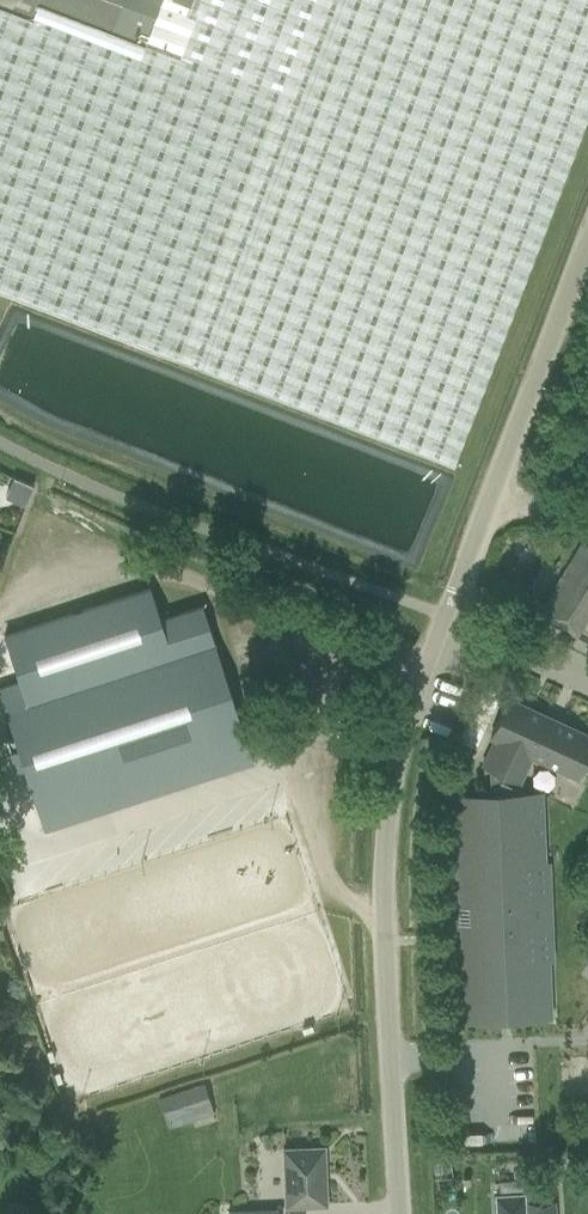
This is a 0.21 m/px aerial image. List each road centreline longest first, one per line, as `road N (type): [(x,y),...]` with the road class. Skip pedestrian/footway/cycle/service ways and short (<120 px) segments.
road 1 (residential): [(398,1213),(383,861),(391,789),(444,616)]
road 2 (unclassified): [(444,616),(587,243)]

